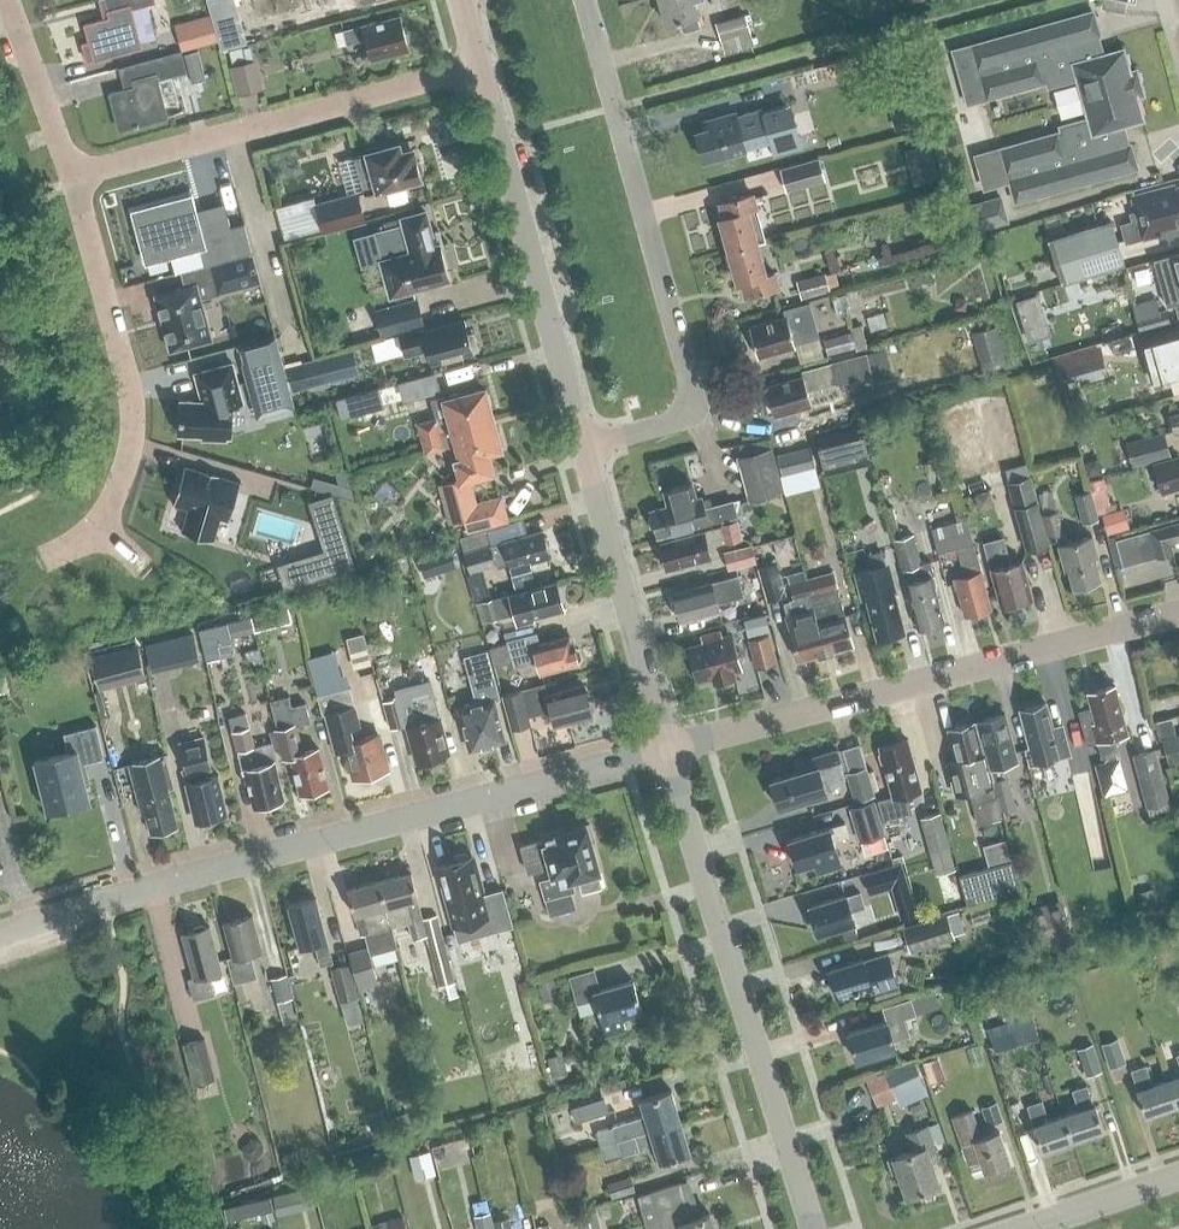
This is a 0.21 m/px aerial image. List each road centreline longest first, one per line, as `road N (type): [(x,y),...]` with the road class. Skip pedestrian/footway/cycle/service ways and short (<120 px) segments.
road 1 (residential): [(0,936),(264,855),(666,749)]
road 2 (residential): [(583,447),(670,423),(688,407),(691,391),(586,0)]
road 3 (residential): [(666,749),(1178,613)]
road 4 (tertiary): [(812,1228),(666,749)]
road 5 (residential): [(78,167),(100,168),(478,67)]
road 6 (tertiary): [(583,447),(478,67)]
road 7 (residential): [(98,525),(127,464),(133,412),(76,188),(78,167)]
road 8 (tertiary): [(666,749),(583,447)]
road 9 (residential): [(78,167),(63,153),(7,0)]
road 10 (tertiary): [(1024,1228),(1178,1176)]

